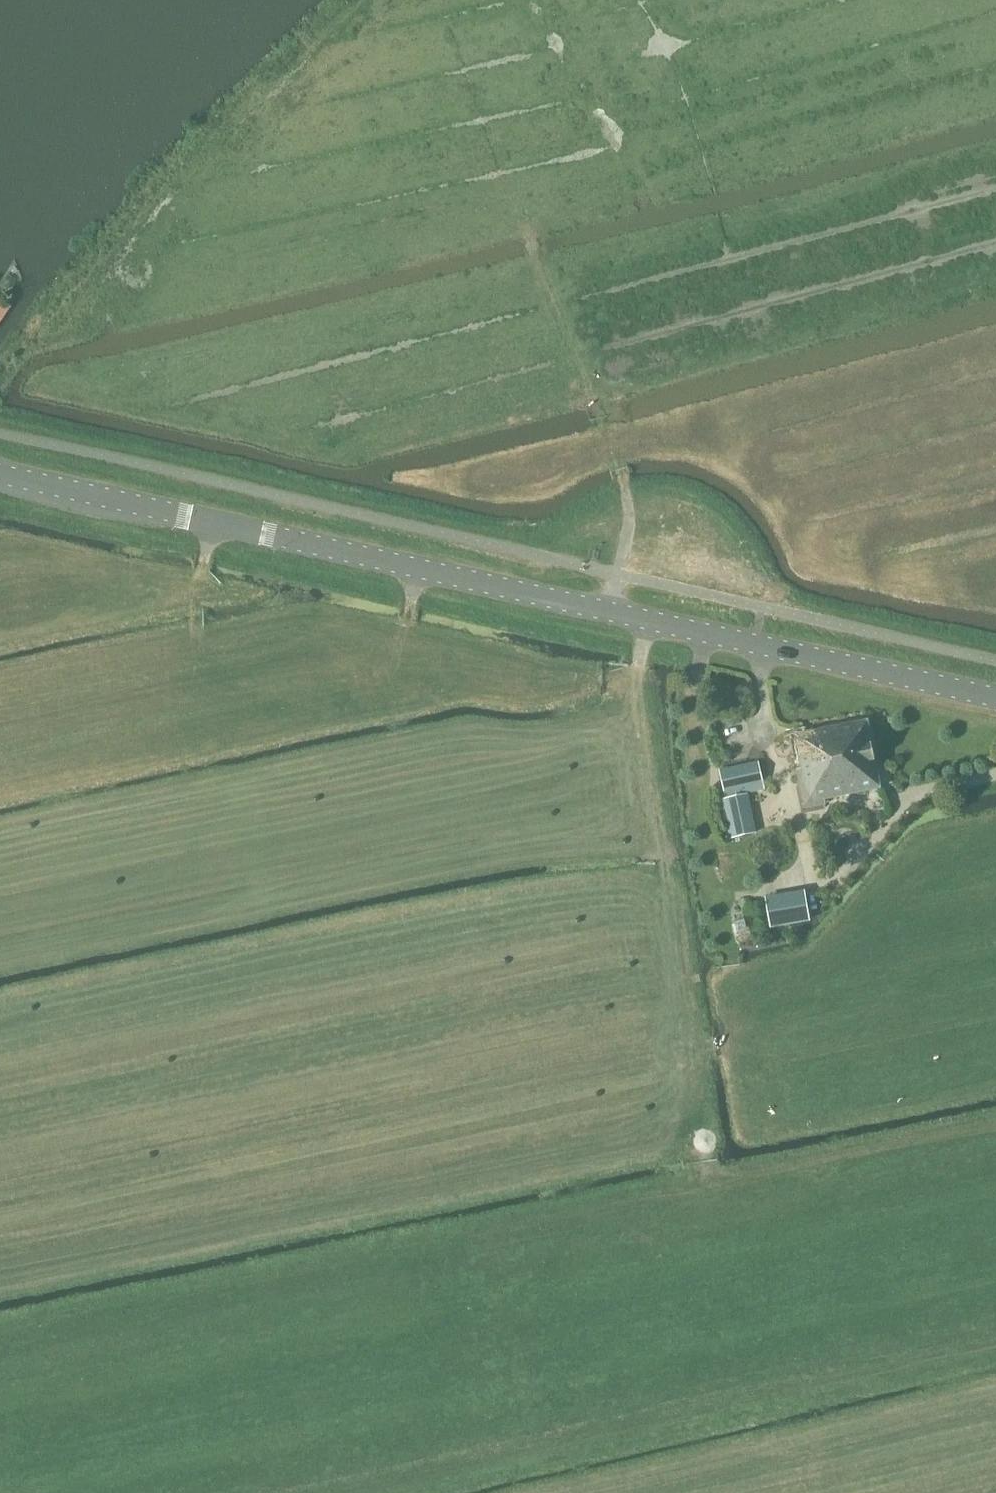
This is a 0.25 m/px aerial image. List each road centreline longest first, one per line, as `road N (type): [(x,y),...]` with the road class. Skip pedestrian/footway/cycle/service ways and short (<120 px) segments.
road 1 (tertiary): [(995,700),(0,475)]
road 2 (track): [(621,469),(633,516),(612,612)]

